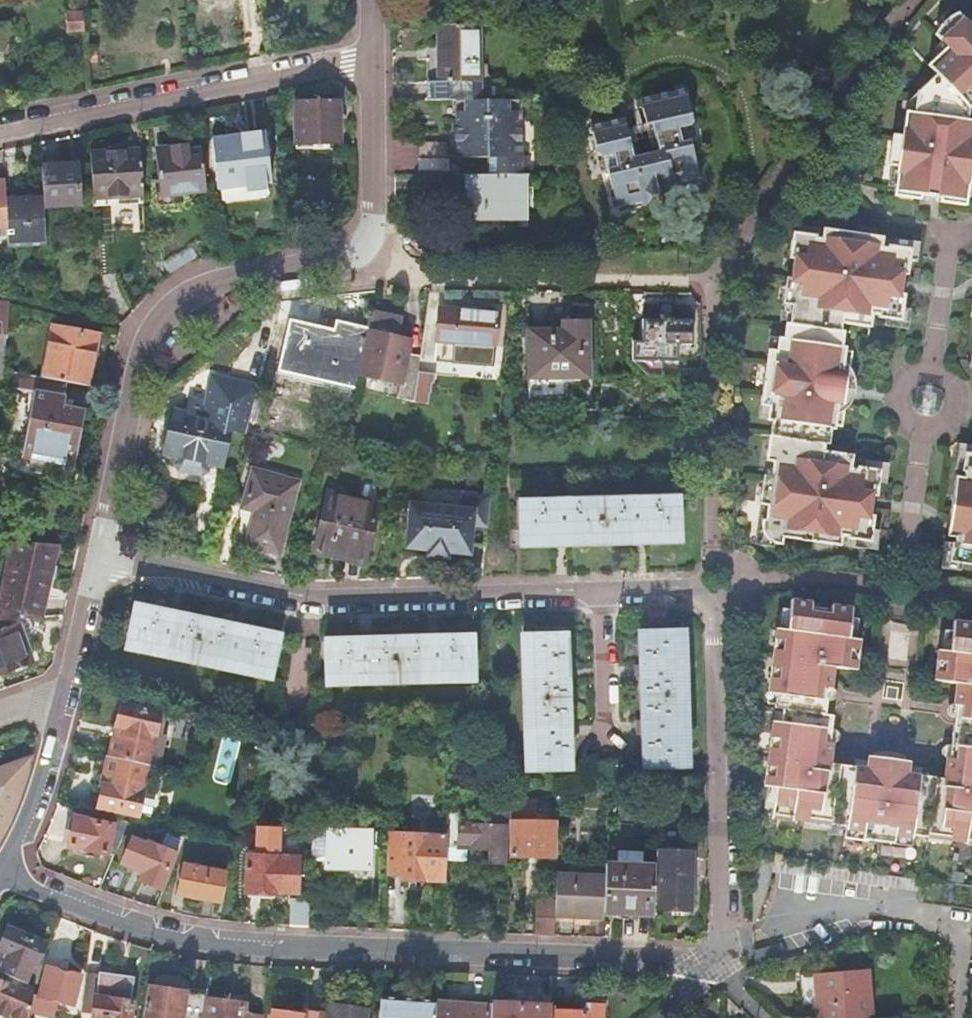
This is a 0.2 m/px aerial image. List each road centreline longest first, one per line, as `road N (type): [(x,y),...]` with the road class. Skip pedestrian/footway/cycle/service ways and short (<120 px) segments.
road 1 (residential): [(721,966),(725,587),(292,592),(100,563)]
road 2 (residential): [(4,873),(151,931),(315,950),(721,966)]
road 3 (residential): [(371,64),(373,246),(234,278),(183,311),(146,359),(100,563)]
road 4 (residential): [(0,137),(371,64)]
road 5 (residential): [(74,683),(4,873)]
road 6 (residential): [(100,563),(74,683)]

